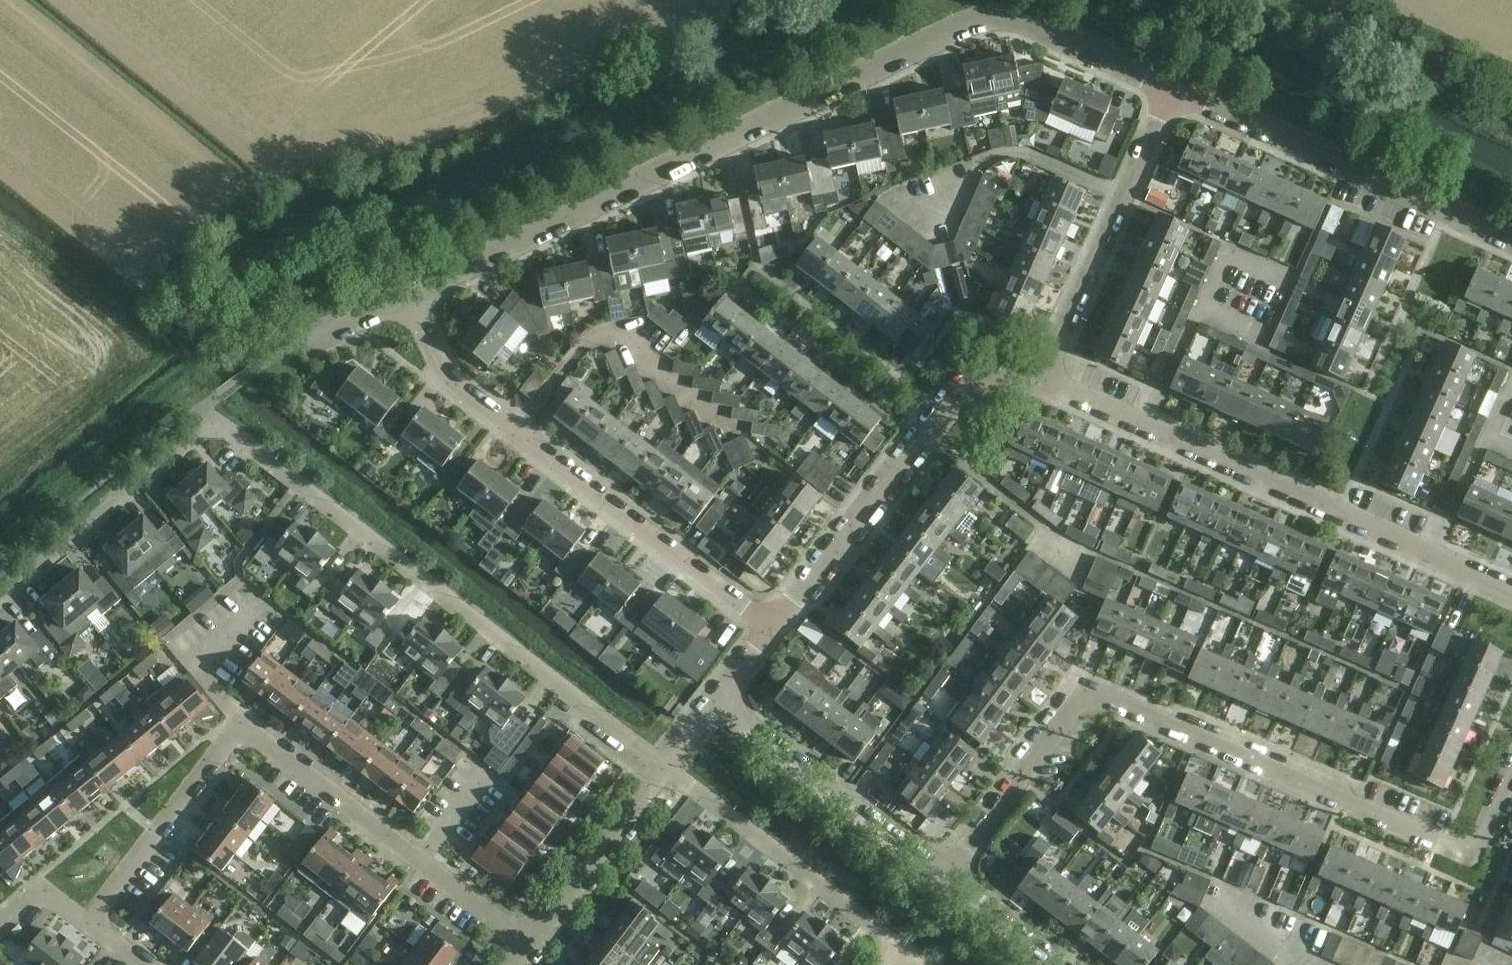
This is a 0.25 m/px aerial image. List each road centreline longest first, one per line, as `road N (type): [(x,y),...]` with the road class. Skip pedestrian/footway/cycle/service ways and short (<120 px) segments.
road 1 (residential): [(667,769),(219,421),(0,600)]
road 2 (residential): [(1172,88),(1026,21),(976,21),(408,296)]
road 3 (residential): [(940,876),(1086,691),(1472,854),(1511,766)]
road 4 (residential): [(90,925),(245,728),(532,943)]
road 5 (residential): [(1511,589),(1031,379)]
road 6 (residential): [(772,630),(450,384),(408,296)]
road 7 (residential): [(1031,379),(986,382),(945,407),(772,630)]
road 8 (residential): [(1511,238),(1172,88)]
road 9 (residential): [(1031,379),(1172,88)]
road 10 (residential): [(902,951),(667,769)]
road 11 (residential): [(940,876),(717,702)]
road 12 (residential): [(532,943),(667,769)]
road 13 (residential): [(1054,964),(940,876)]

